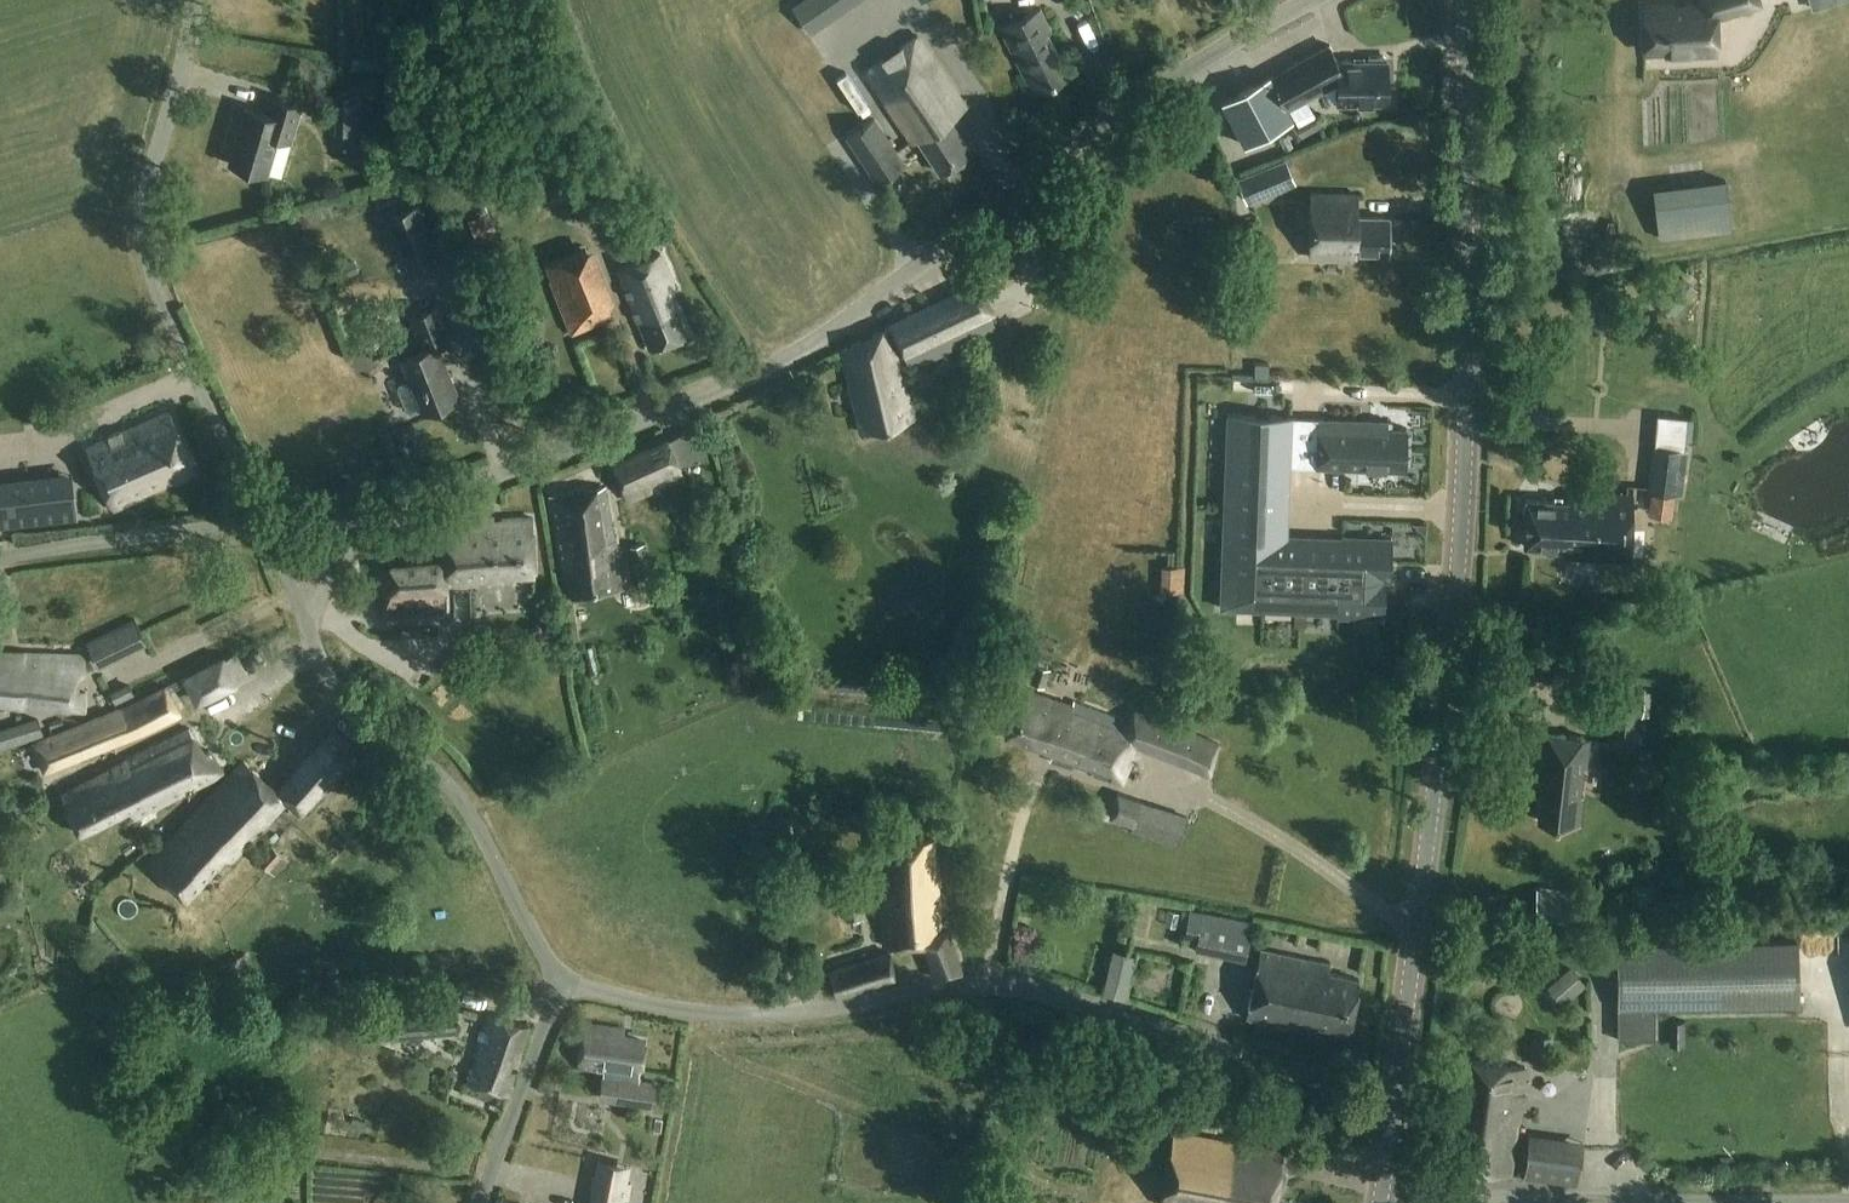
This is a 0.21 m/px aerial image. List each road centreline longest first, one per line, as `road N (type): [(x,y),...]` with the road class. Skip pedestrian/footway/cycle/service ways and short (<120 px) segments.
road 1 (tertiary): [(1394,1101),(1459,553),(1468,0)]
road 2 (unclassified): [(1311,0),(1122,114),(846,319),(765,366),(406,514)]
road 3 (unclassified): [(1394,1101),(1046,991),(981,984),(814,1011),(704,1014),(555,986)]
road 4 (unclassified): [(262,521),(153,284),(142,234),(195,0)]
road 5 (unclassified): [(555,986),(454,789),(331,679),(307,619)]
road 6 (unclassified): [(0,558),(262,521)]
road 7 (unclassified): [(1610,1202),(1848,1200)]
road 8 (residential): [(482,1202),(552,1014),(555,986)]
road 9 (unclassified): [(1383,1196),(1552,1202)]
road 10 (unclassified): [(307,619),(344,560),(406,514)]
road 11 (unclassified): [(406,514),(262,521)]

